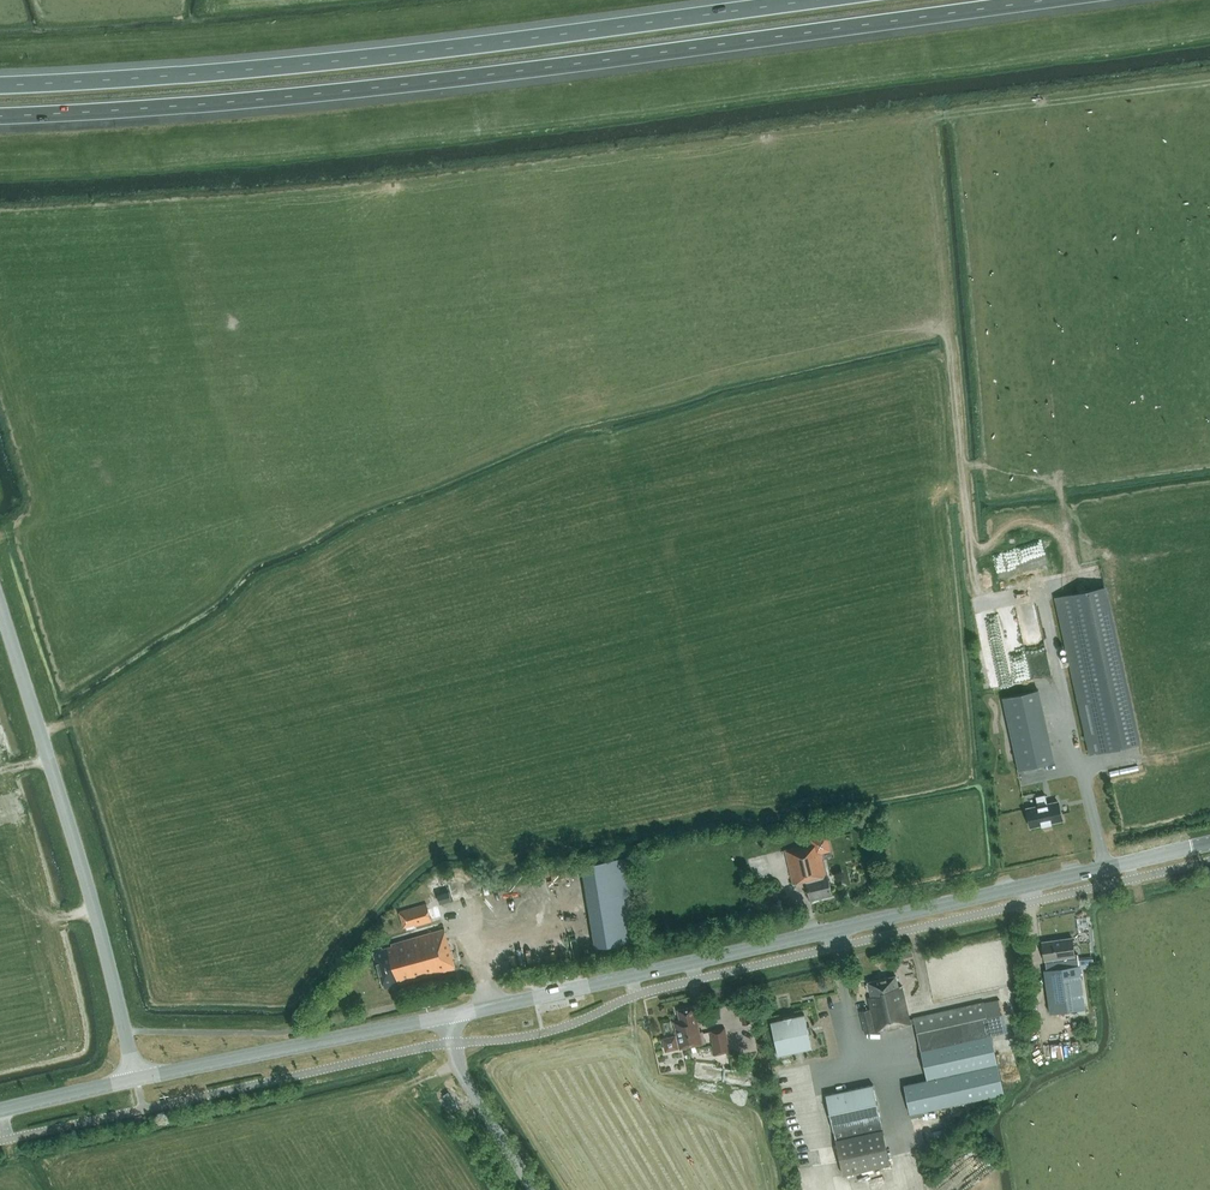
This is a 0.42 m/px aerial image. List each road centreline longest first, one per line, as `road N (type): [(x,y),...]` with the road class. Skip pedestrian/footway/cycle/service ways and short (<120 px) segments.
road 1 (motorway): [(0,116),(366,89),(1046,0)]
road 2 (motorway): [(811,0),(359,58),(0,86)]
road 3 (secondary): [(446,1016),(1209,843)]
road 4 (tertiary): [(137,1078),(0,603)]
road 5 (secondary): [(137,1078),(446,1016)]
road 6 (track): [(963,481),(973,568),(987,602),(1094,578)]
road 7 (unclassified): [(535,1189),(462,1076),(446,1016)]
road 8 (track): [(1041,590),(1074,738)]
road 9 (secondary): [(0,1110),(137,1078)]

